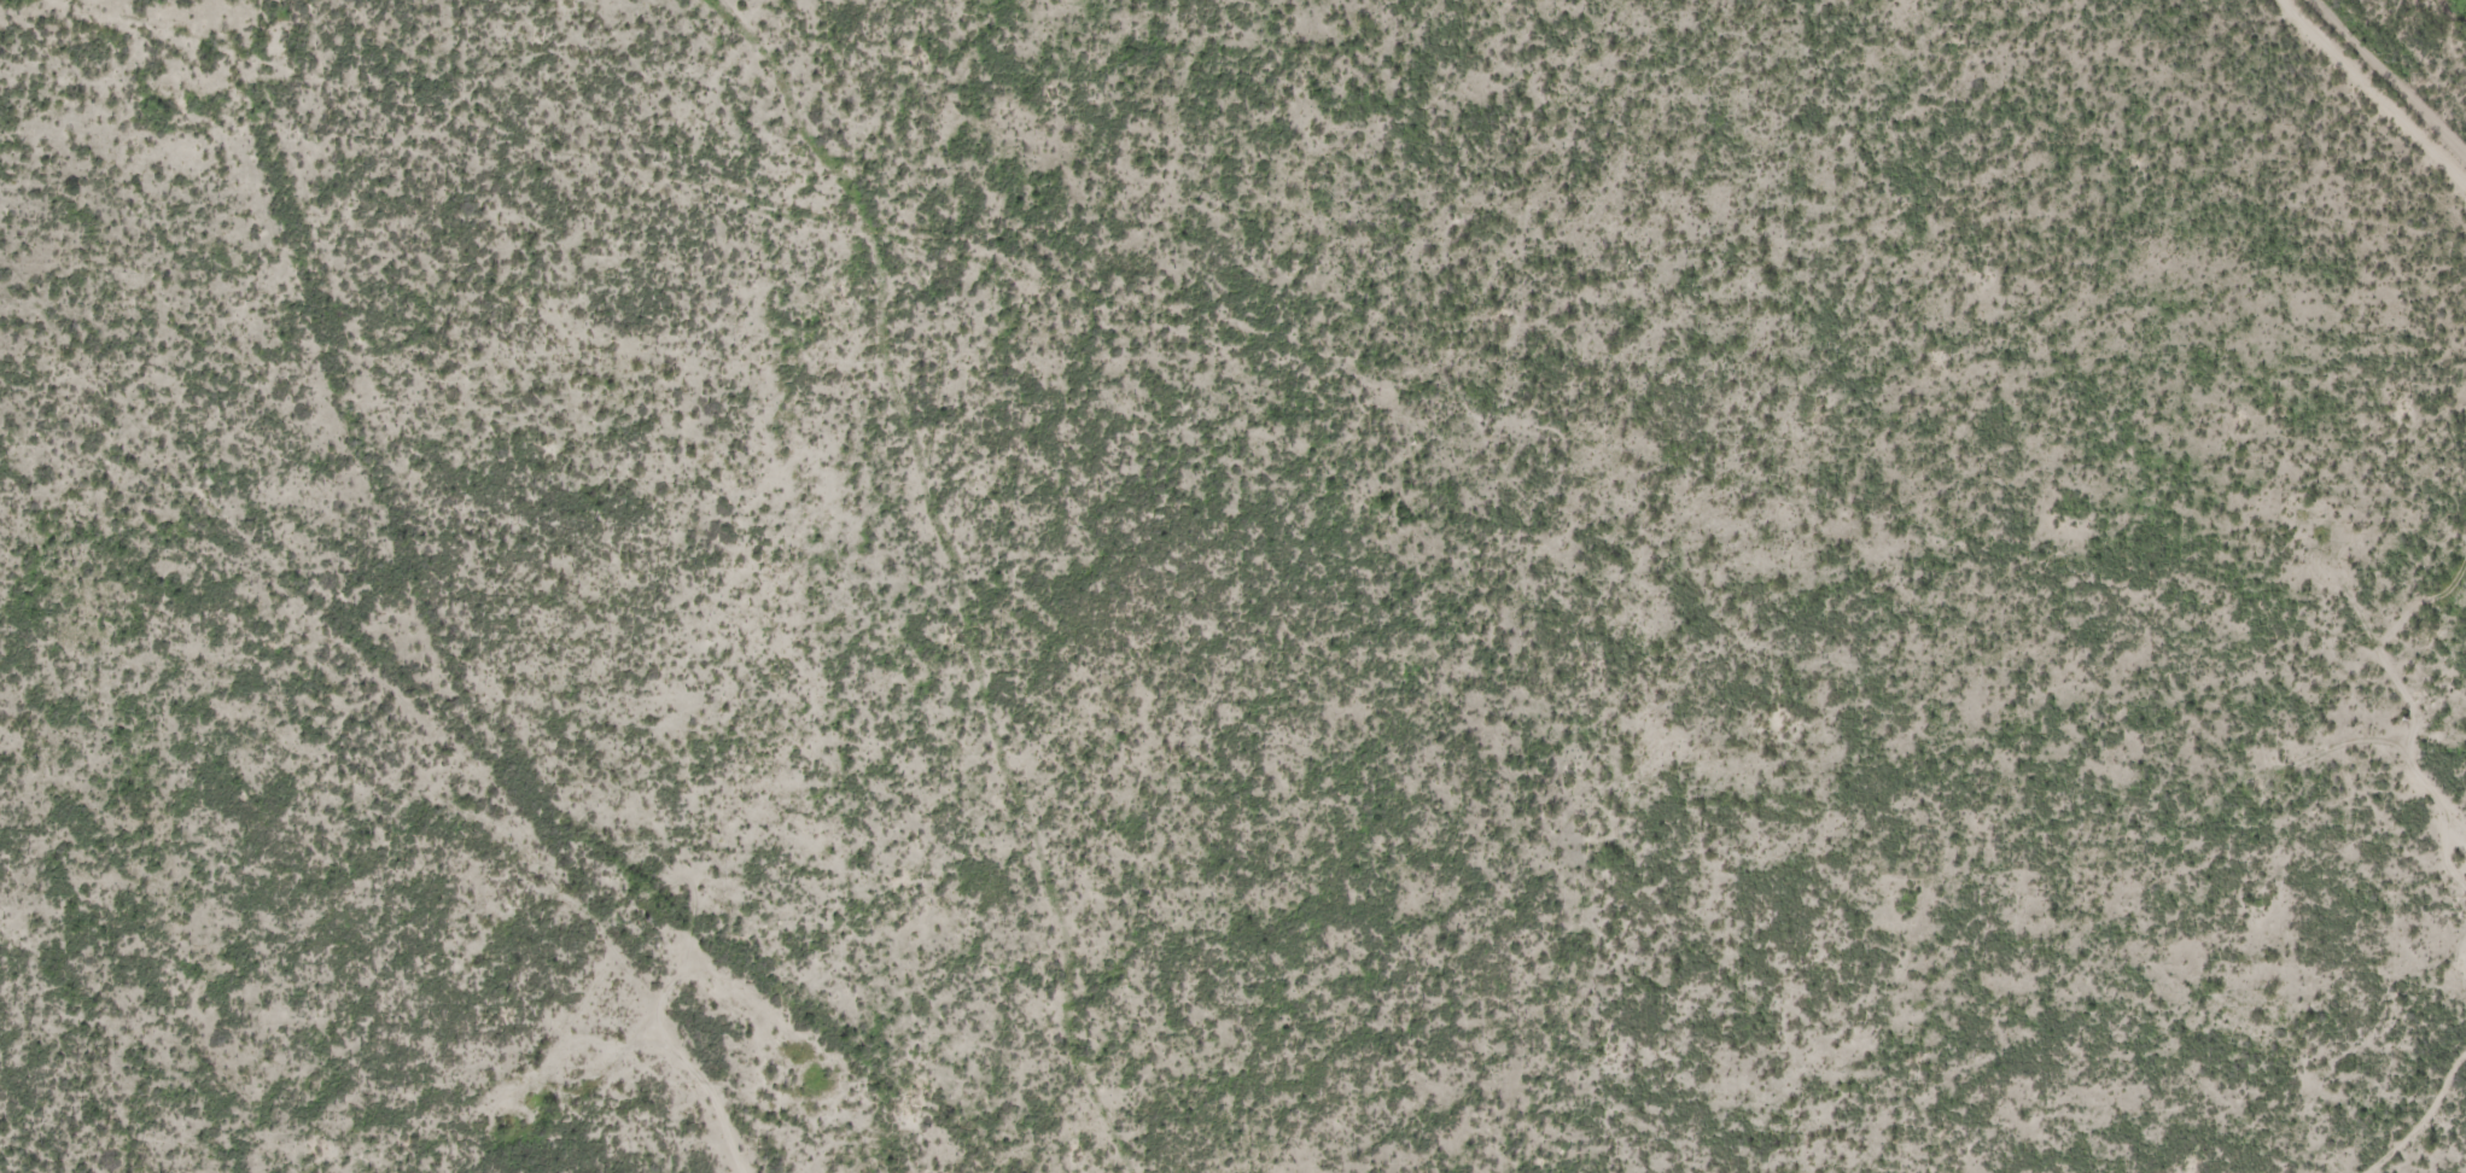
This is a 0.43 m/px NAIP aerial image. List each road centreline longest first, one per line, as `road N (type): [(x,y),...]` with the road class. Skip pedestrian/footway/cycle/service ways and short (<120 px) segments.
road 1 (residential): [(1540,1172),(1626,874),(1644,514),(1960,0)]
road 2 (residential): [(720,0),(769,40),(855,191),(1108,1091),(1161,1172)]

